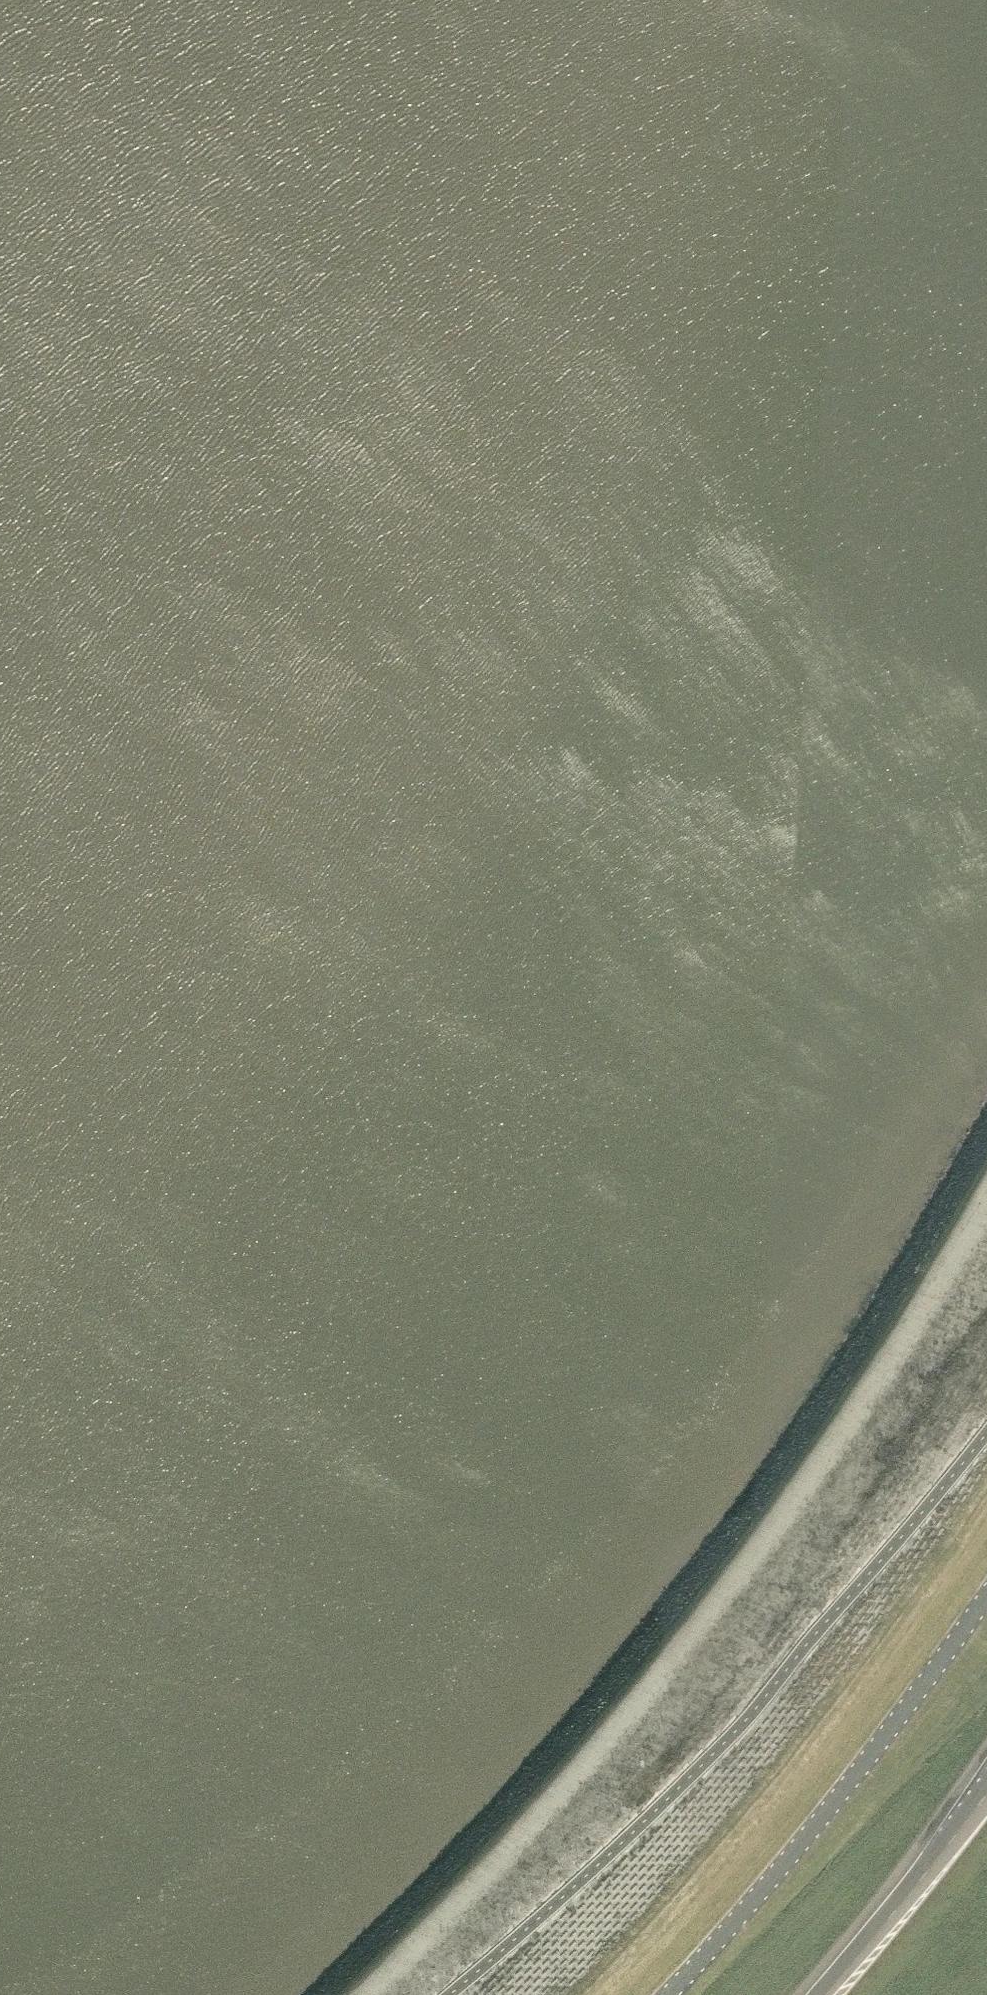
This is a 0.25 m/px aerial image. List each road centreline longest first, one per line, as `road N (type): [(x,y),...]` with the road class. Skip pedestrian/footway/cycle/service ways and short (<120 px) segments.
road 1 (unclassified): [(677,1994),(849,1796),(986,1606)]
road 2 (motorway): [(986,1792),(817,1994)]

